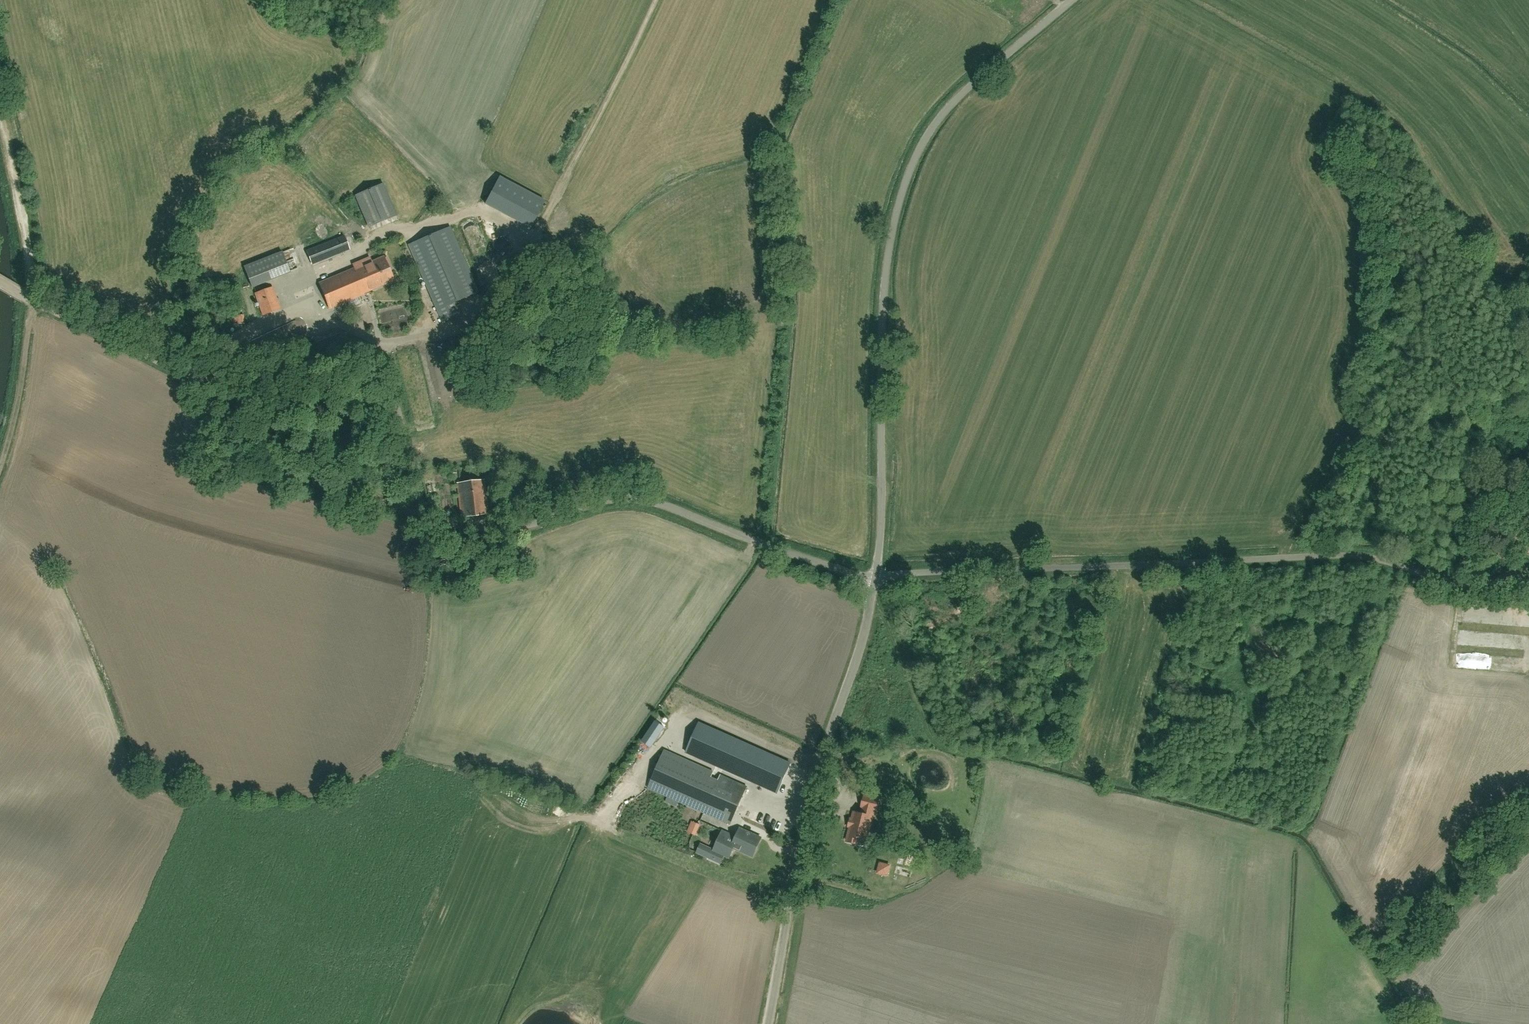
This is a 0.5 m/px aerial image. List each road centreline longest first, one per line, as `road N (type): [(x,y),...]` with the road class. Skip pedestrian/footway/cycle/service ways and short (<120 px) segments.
road 1 (unclassified): [(876,578),(649,500),(604,501),(509,526),(418,512),(354,479),(237,400),(0,281)]
road 2 (unclassified): [(876,578),(1361,553),(1480,588),(1510,577),(1528,559)]
road 3 (unclassified): [(876,578),(887,253),(911,163),(947,106),(1075,0)]
road 4 (unclassified): [(765,1023),(809,795),(876,578)]
road 5 (track): [(0,112),(27,243),(29,299)]

